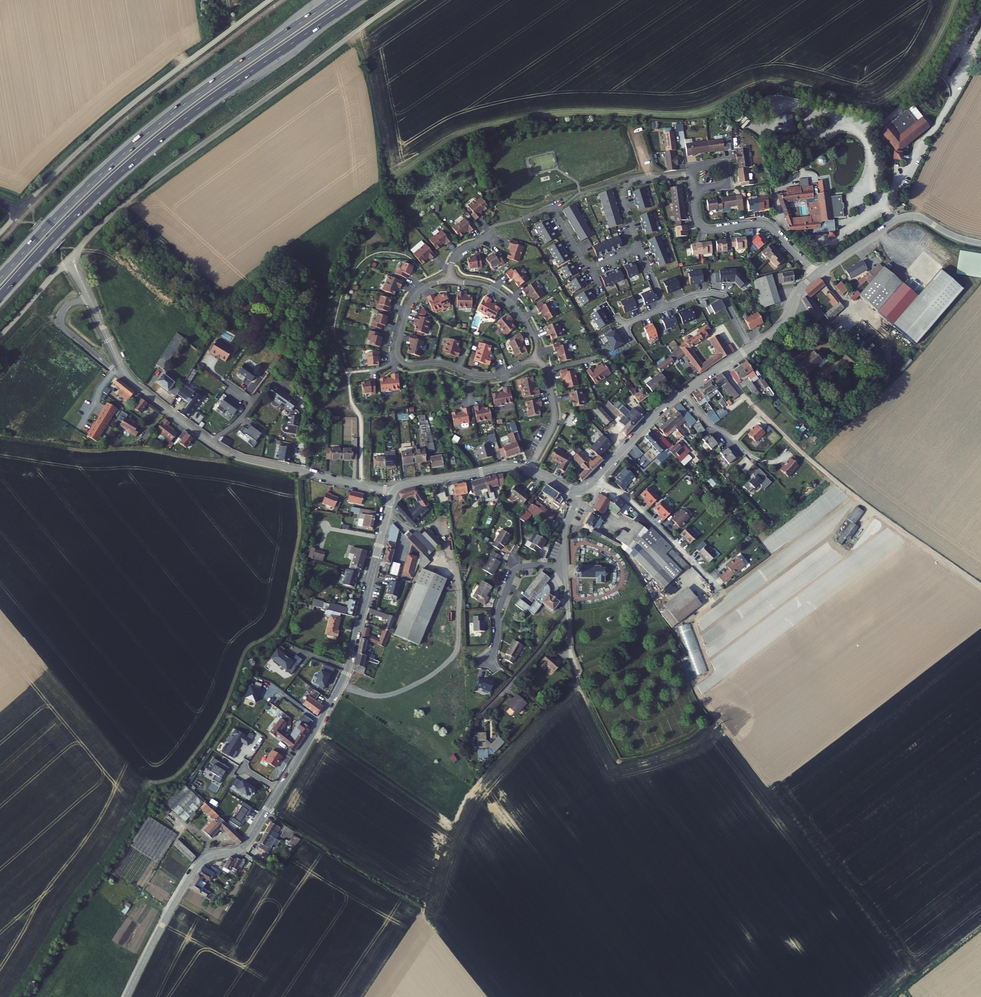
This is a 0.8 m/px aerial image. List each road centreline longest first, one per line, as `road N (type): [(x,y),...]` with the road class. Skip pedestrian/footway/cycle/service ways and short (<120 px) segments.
road 1 (tertiary): [(393,492),(345,676),(248,843),(194,871),(127,996)]
road 2 (trunk): [(0,297),(146,150),(355,0)]
road 3 (trunk): [(333,0),(146,134),(0,279)]
road 4 (track): [(720,367),(847,494),(980,590)]
road 5 (residential): [(130,380),(234,456),(393,492)]
road 6 (residential): [(450,281),(412,299),(401,360),(490,375),(532,357)]
road 7 (tertiary): [(595,479),(667,404),(750,348)]
road 8 (tertiary): [(815,275),(903,217),(980,243)]
road 9 (residential): [(815,275),(766,224),(704,228),(694,190)]
road 10 (residential): [(721,590),(633,504),(595,479)]
road 11 (residential): [(565,566),(529,564),(510,577),(489,660)]
road 12 (tertiary): [(393,492),(501,468),(529,470)]
road 13 (residential): [(90,299),(66,307),(60,323),(130,380)]
road 14 (residential): [(569,612),(483,713)]
road 15 (residential): [(532,357),(532,335),(508,299),(450,281)]
road 16 (residential): [(529,470),(554,415),(547,370),(532,357)]
road 17 (residential): [(691,174),(625,187),(636,242)]

